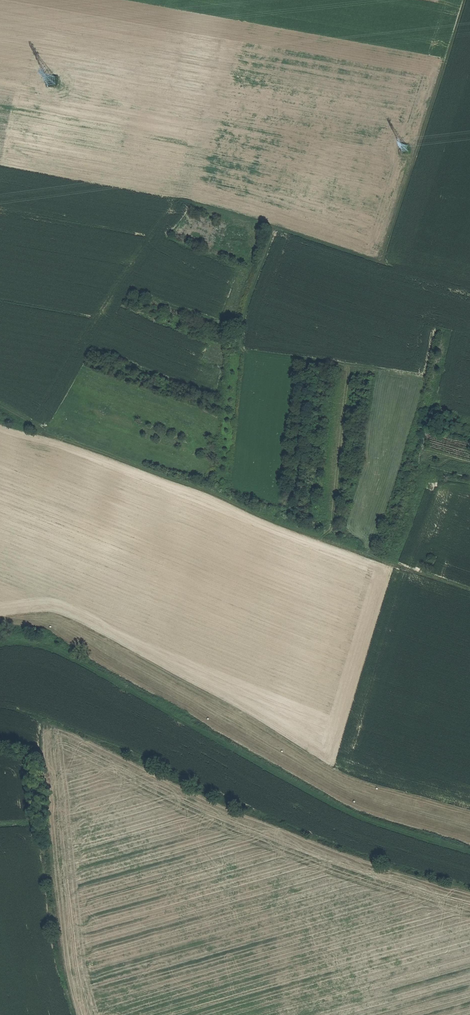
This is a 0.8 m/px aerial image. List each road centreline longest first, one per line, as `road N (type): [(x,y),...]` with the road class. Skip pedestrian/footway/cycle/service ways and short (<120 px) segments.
road 1 (track): [(469,812),(333,771),(60,618),(0,618)]
road 2 (track): [(0,706),(33,713),(327,844),(469,888)]
road 3 (track): [(25,419),(268,519),(469,589)]

